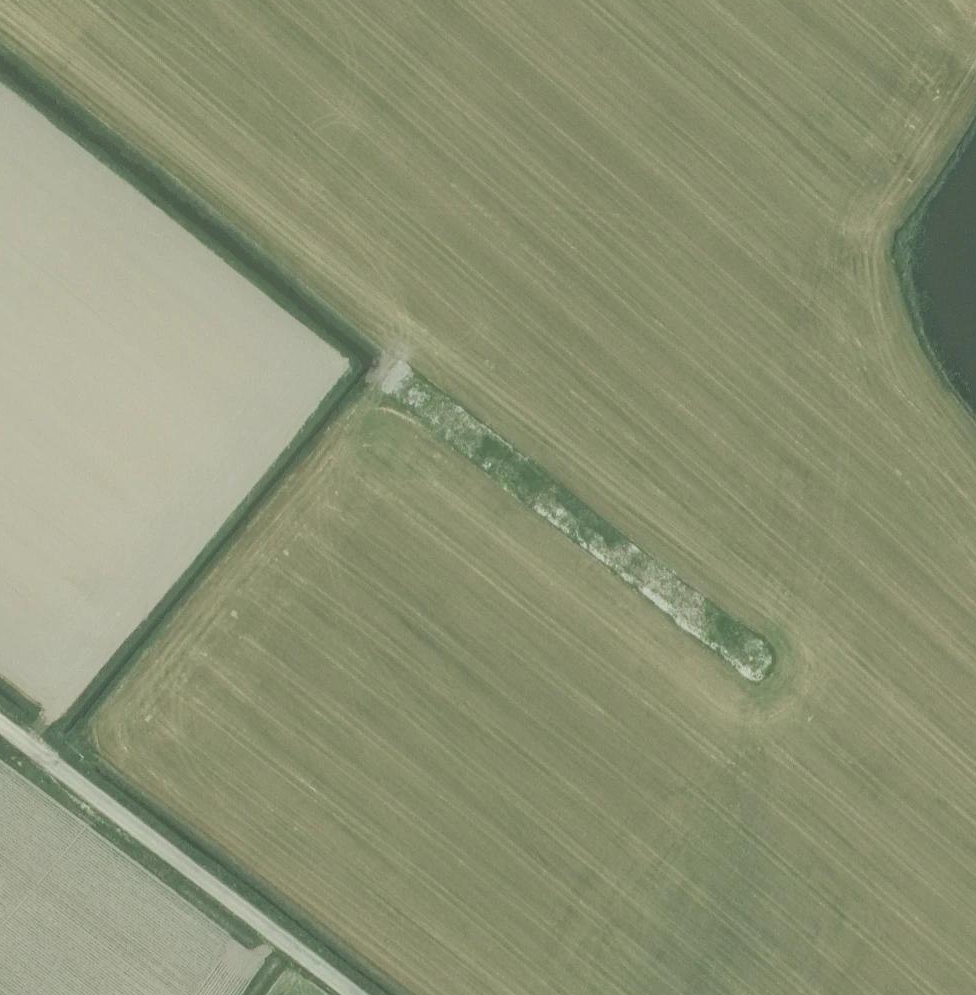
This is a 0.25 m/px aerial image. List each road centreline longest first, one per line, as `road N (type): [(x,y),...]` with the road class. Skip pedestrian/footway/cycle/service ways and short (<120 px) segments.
road 1 (tertiary): [(355,994),(0,722)]

